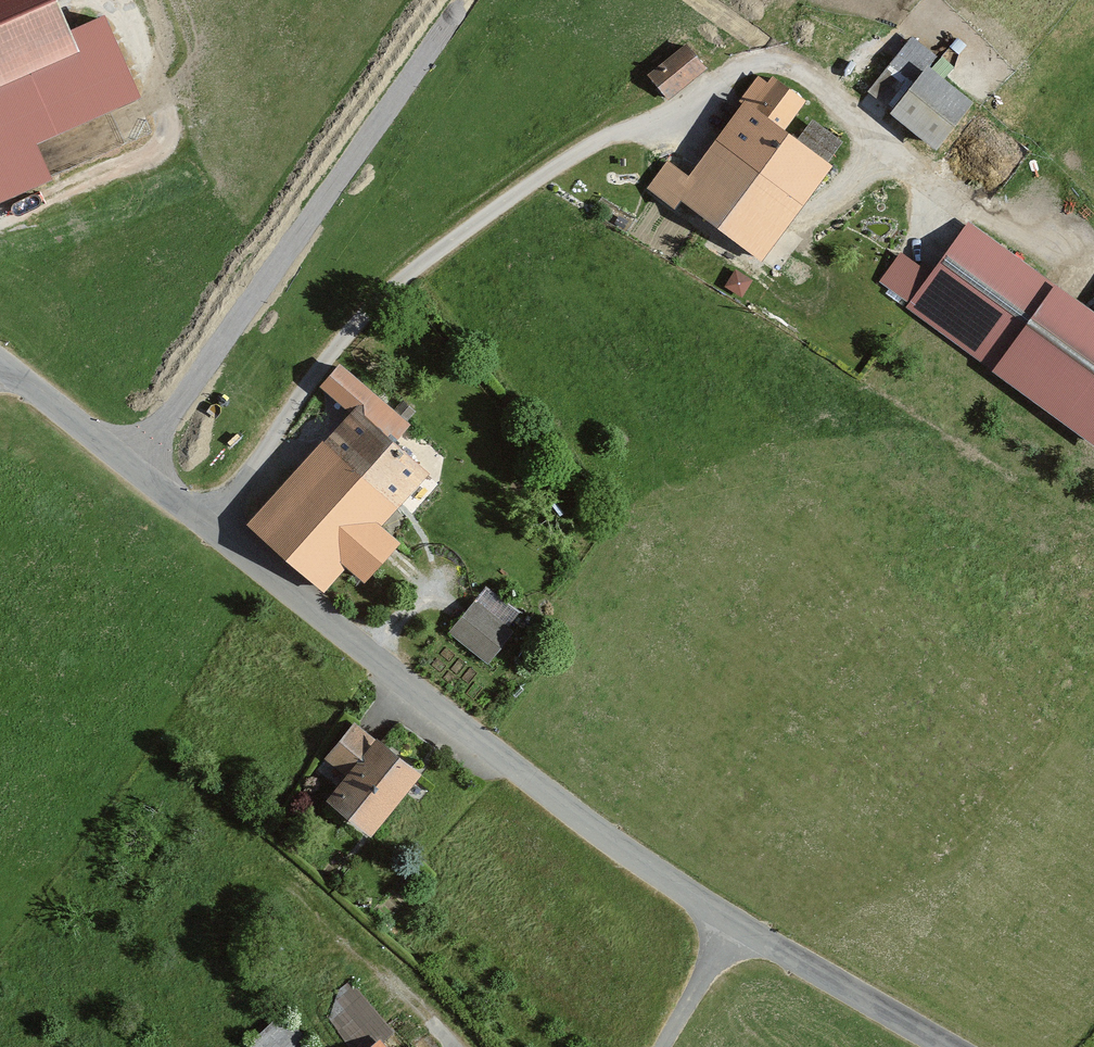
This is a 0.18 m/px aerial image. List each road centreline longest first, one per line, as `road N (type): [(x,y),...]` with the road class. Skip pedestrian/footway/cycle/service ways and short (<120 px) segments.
road 1 (unclassified): [(208,525),(512,769),(741,928)]
road 2 (residential): [(208,525),(380,300),(585,148),(690,99)]
road 3 (unclassified): [(464,0),(133,465)]
road 4 (track): [(117,0),(157,93),(167,128),(163,148),(0,217)]
road 5 (unclassified): [(741,928),(948,1046)]
road 6 (unclassified): [(0,359),(133,465)]
road 7 (residential): [(741,928),(664,1046)]

